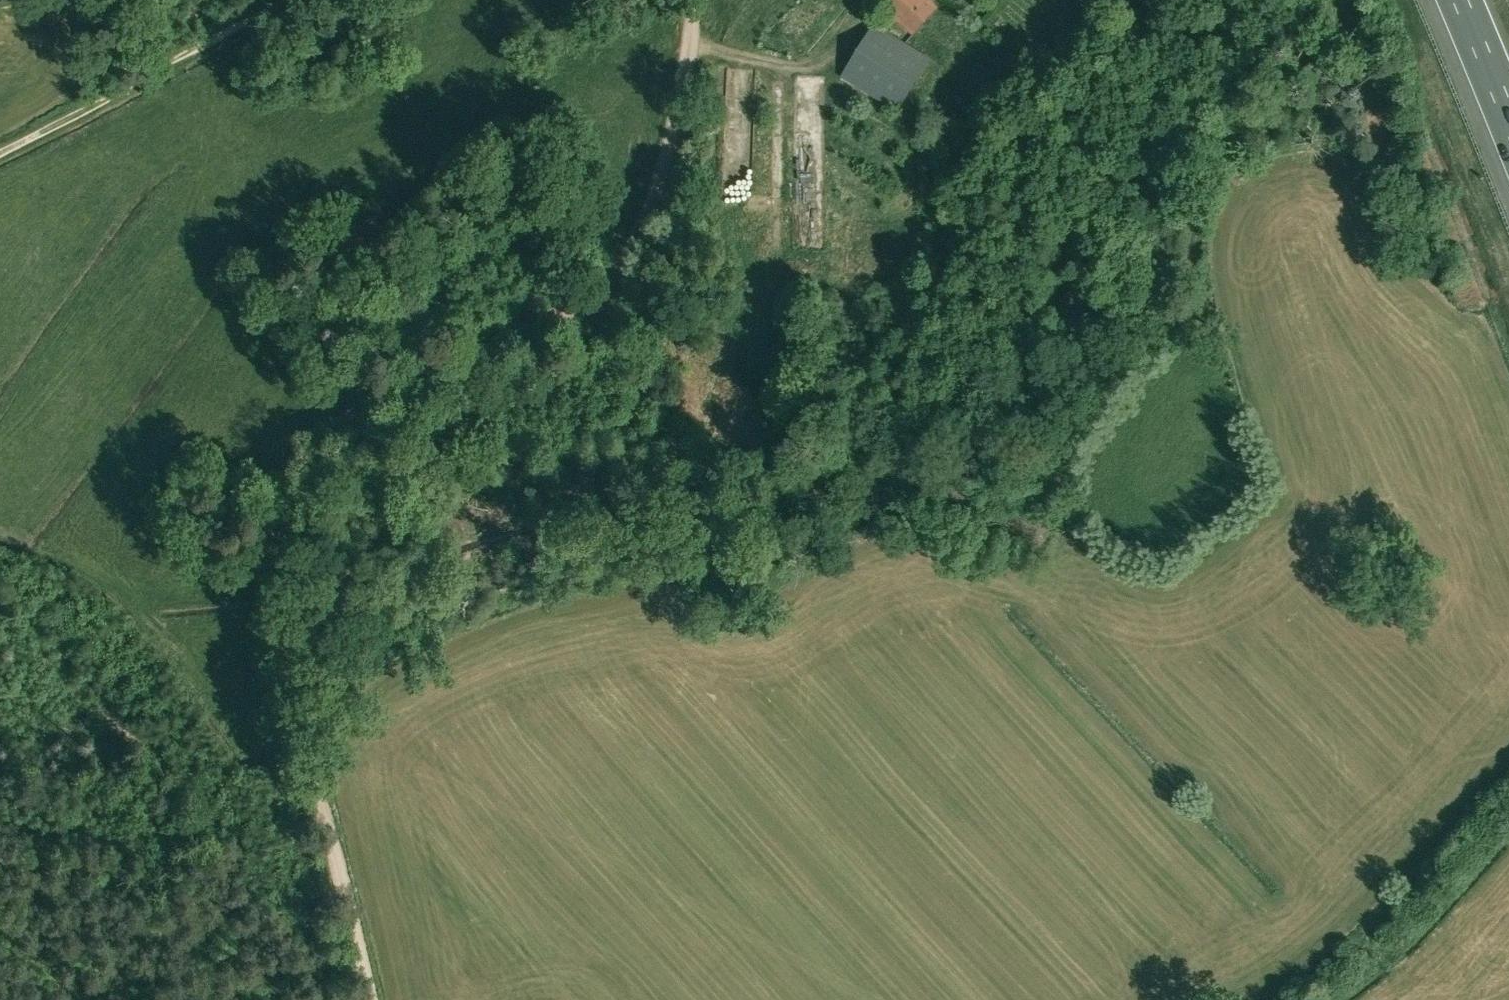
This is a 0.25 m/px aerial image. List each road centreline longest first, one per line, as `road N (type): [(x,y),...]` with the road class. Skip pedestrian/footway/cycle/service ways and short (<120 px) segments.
road 1 (track): [(372,999),(281,636),(271,522),(285,487),(329,443),(572,315),(614,270),(664,176),(690,0)]
road 2 (track): [(0,159),(251,14),(292,0)]
road 3 (motorway): [(1460,0),(1508,123)]

